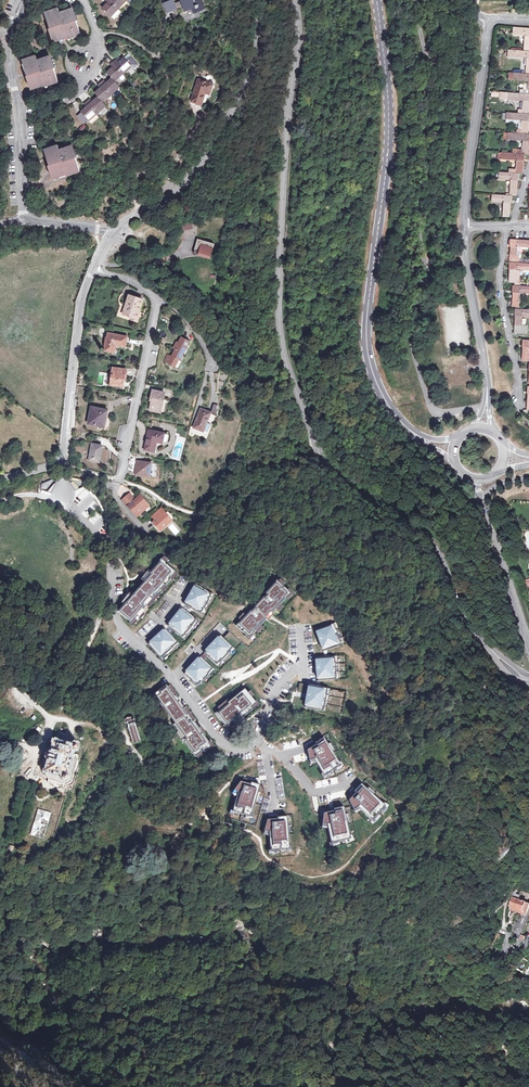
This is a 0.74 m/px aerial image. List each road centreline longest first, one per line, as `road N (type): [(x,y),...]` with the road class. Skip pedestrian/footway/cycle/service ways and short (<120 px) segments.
road 1 (unclassified): [(295,0),(280,243),(285,354),(334,479),(432,545),(461,610),(490,649)]
road 2 (secondary): [(406,427),(382,395),(367,334),(389,110),(377,0)]
road 3 (residential): [(112,234),(204,163),(254,53),(267,0)]
road 4 (residential): [(171,678),(221,741),(245,748),(259,736),(279,684),(299,667),(300,627)]
road 5 (residential): [(22,220),(22,113),(11,49),(23,0)]
road 6 (residential): [(462,226),(488,23)]
road 7 (residential): [(93,268),(80,312),(62,462)]
road 8 (residential): [(118,480),(158,298)]
road 9 (residential): [(66,497),(111,557),(115,617),(137,646)]
road 10 (residential): [(487,390),(462,226)]
road 11 (unclassified): [(481,507),(528,641)]

